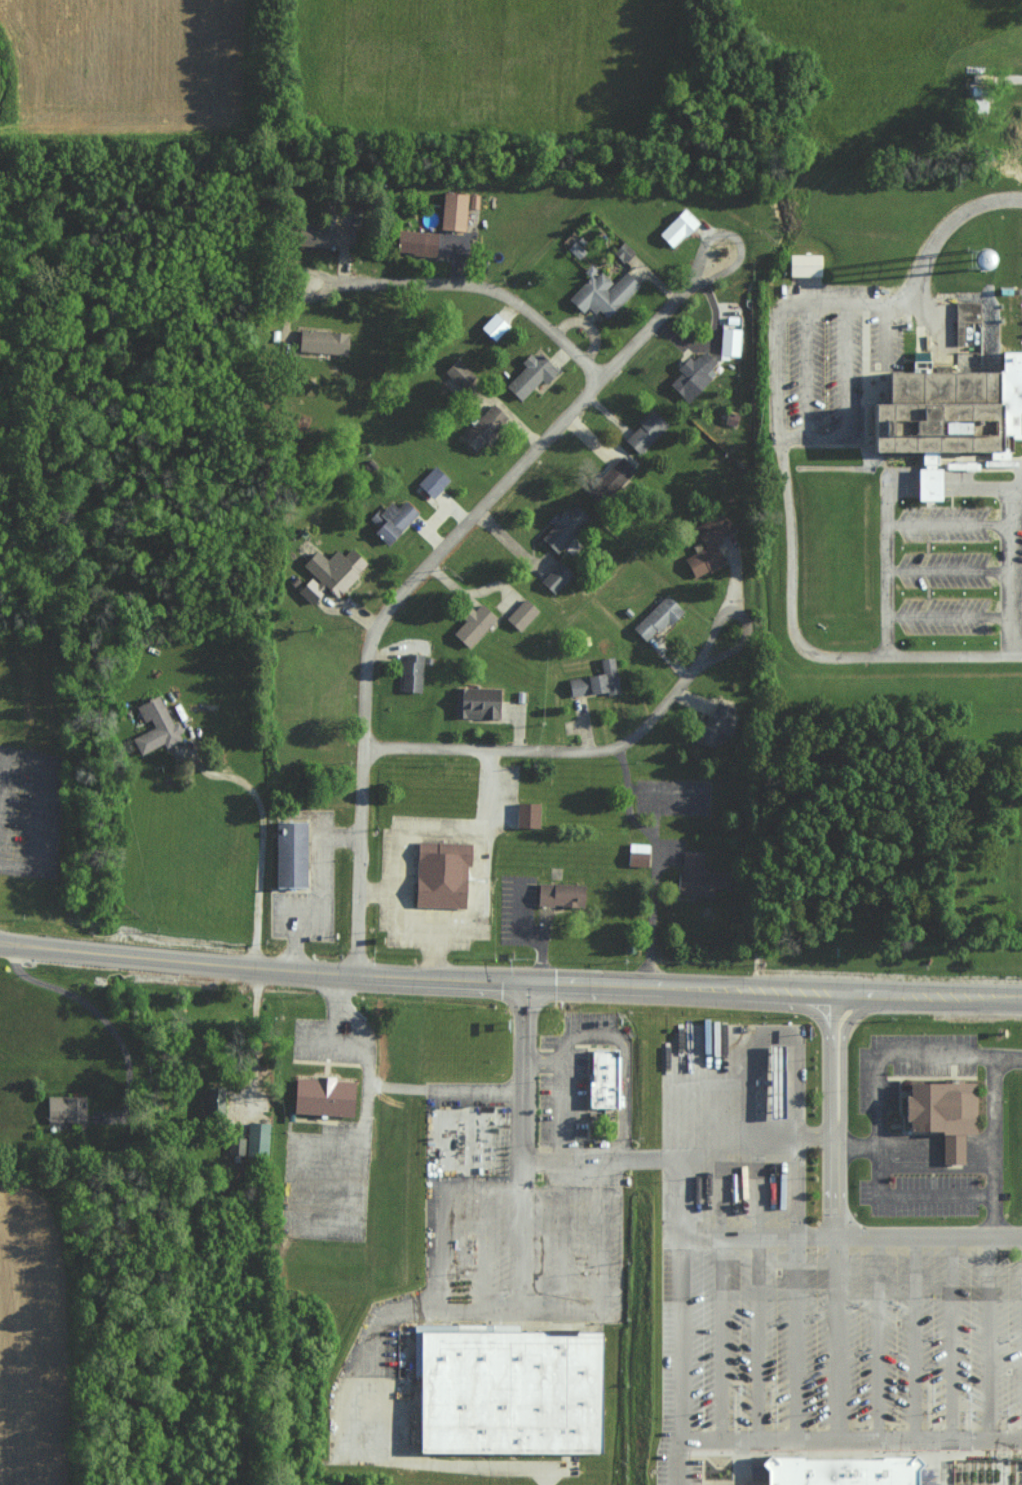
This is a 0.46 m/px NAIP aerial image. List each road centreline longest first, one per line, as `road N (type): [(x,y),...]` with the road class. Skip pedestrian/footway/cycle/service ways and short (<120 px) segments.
road 1 (secondary): [(0,935),(354,970),(1021,997)]
road 2 (residential): [(354,970),(366,656),(383,613),(685,291),(736,266),(739,244),(724,233),(706,242),(685,291)]
road 3 (residential): [(363,743),(585,752),(621,746),(696,667),(736,648),(747,630),(737,612),(723,613),(696,667)]
road 4 (residential): [(601,375),(514,302),(466,283),(321,283)]

